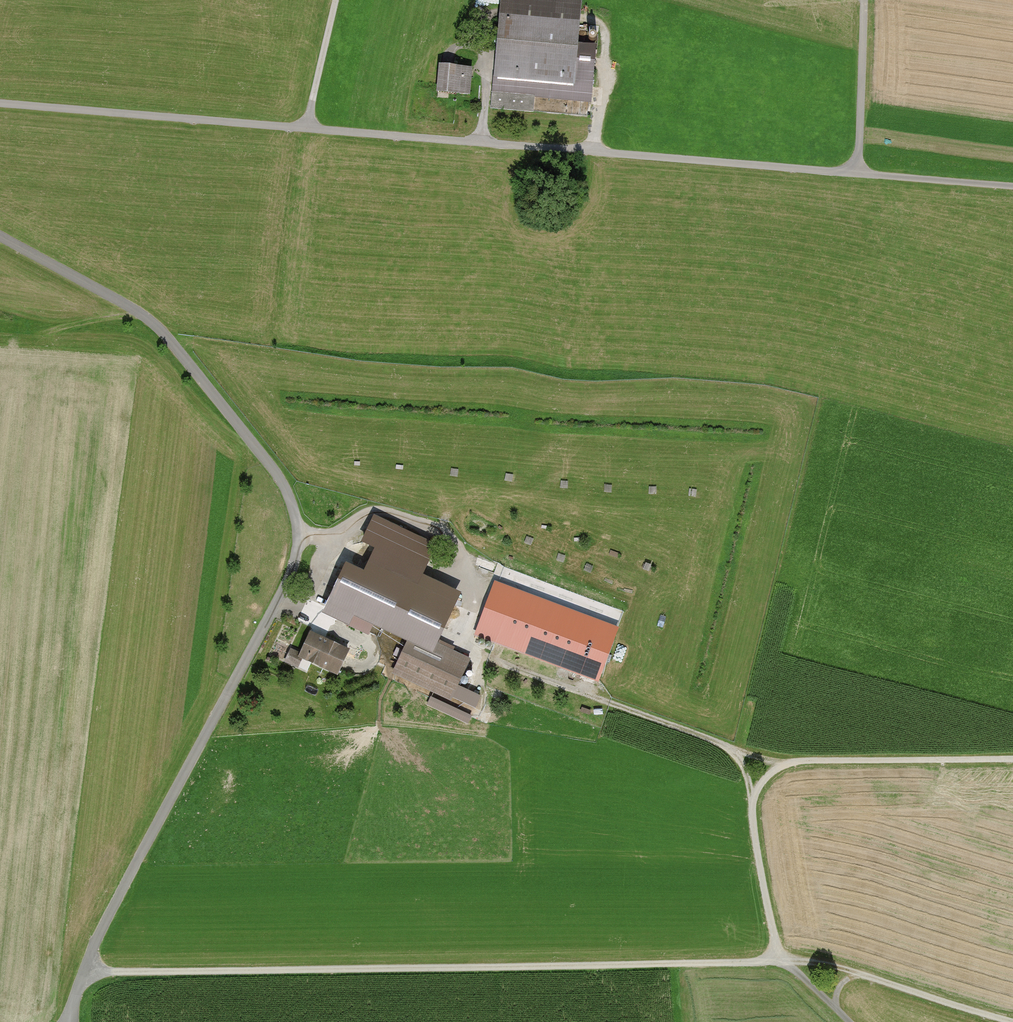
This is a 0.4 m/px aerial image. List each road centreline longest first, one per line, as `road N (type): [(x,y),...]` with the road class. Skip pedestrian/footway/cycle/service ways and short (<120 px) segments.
road 1 (unclassified): [(0,237),(149,320),(276,473),(299,536),(284,592),(102,931),(72,1021)]
road 2 (track): [(0,103),(859,174)]
road 3 (track): [(780,962),(85,972)]
road 4 (track): [(753,798),(741,758),(729,747),(460,639),(442,614),(424,553),(405,541),(299,536)]
road 5 (track): [(780,962),(752,825),(753,798),(771,771),(797,761),(1012,759)]
road 6 (track): [(1009,1021),(864,977),(780,962)]
road 7 (track): [(859,174),(865,0)]
road 8 (track): [(859,174),(1012,187)]
road 9 (track): [(337,0),(306,128)]

